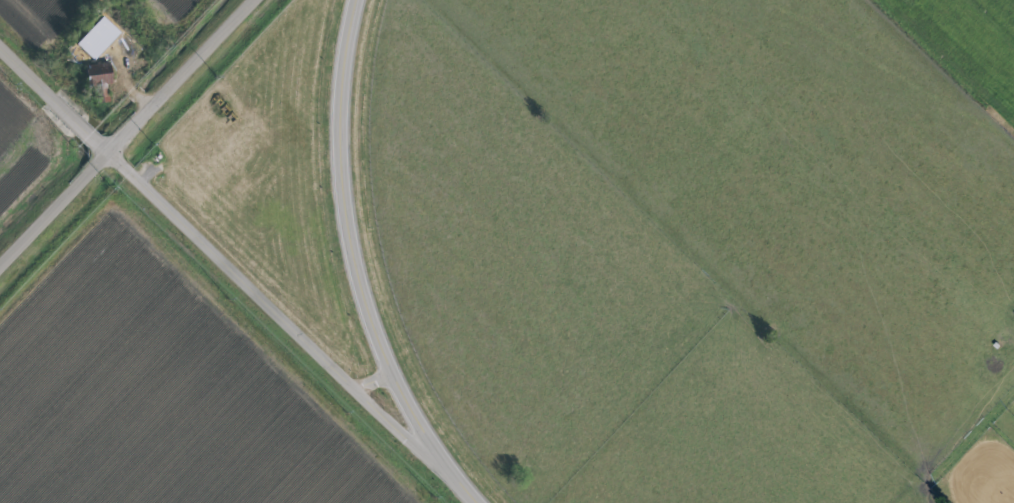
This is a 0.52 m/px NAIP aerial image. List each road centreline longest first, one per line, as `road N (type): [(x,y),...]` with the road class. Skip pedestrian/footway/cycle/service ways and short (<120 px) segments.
road 1 (residential): [(436,460),(0,37)]
road 2 (tertiary): [(436,460),(382,356),(340,190),(339,89),(351,0)]
road 3 (residential): [(0,267),(254,0)]

